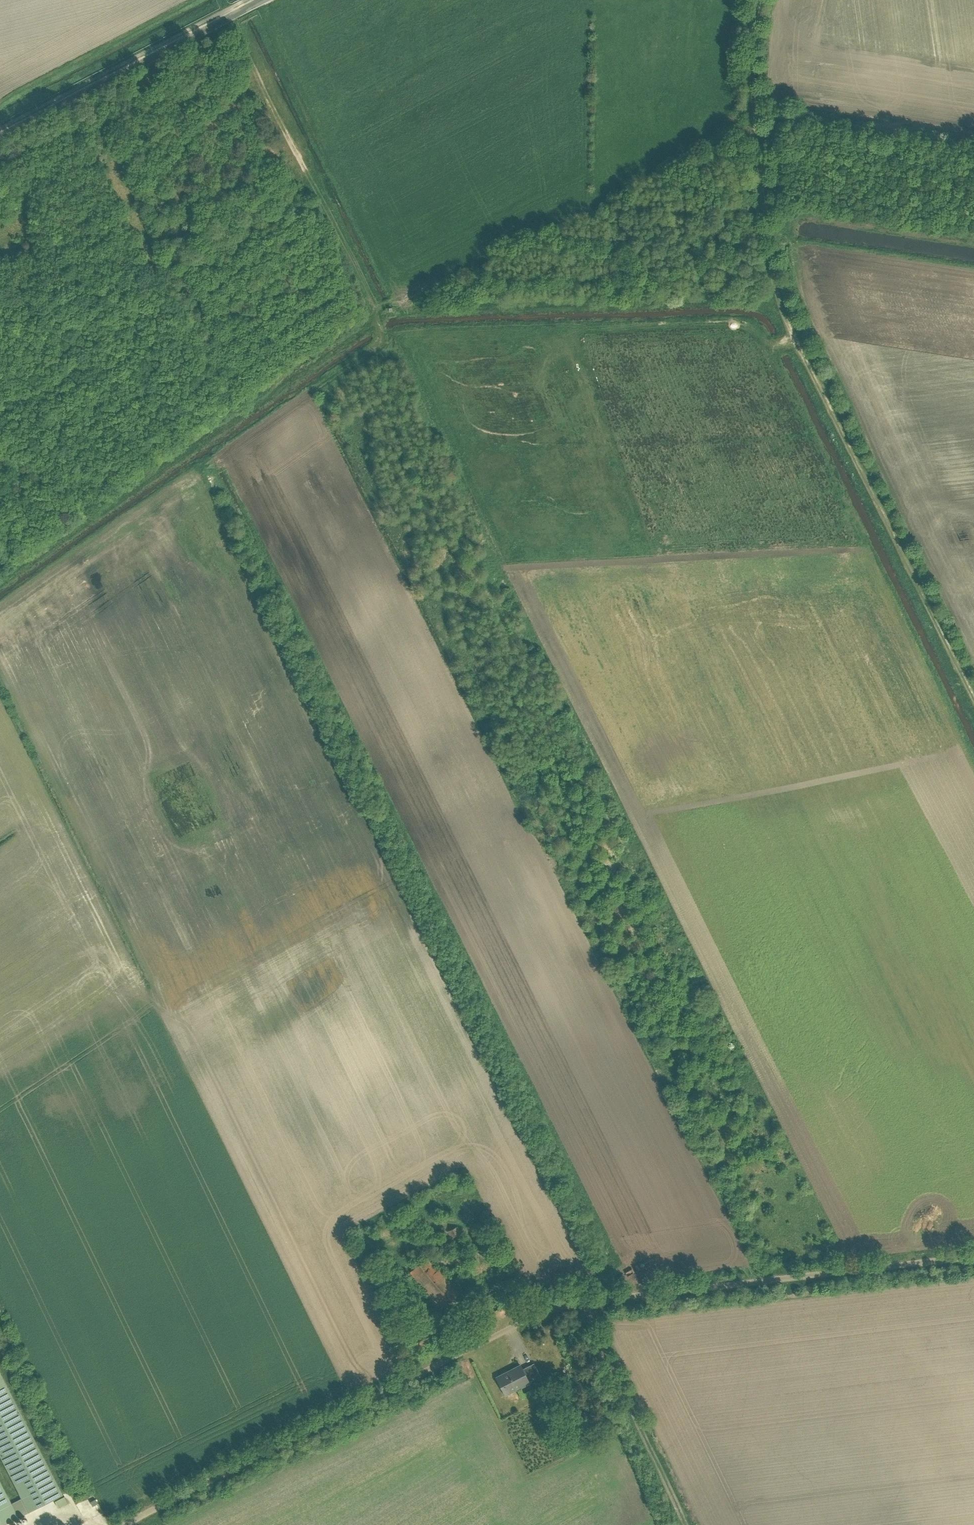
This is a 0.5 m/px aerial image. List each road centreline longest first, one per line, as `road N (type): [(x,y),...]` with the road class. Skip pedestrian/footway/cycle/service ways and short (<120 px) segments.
road 1 (unclassified): [(117,1524),(562,1299),(973,1254)]
road 2 (tertiary): [(0,136),(260,0)]

